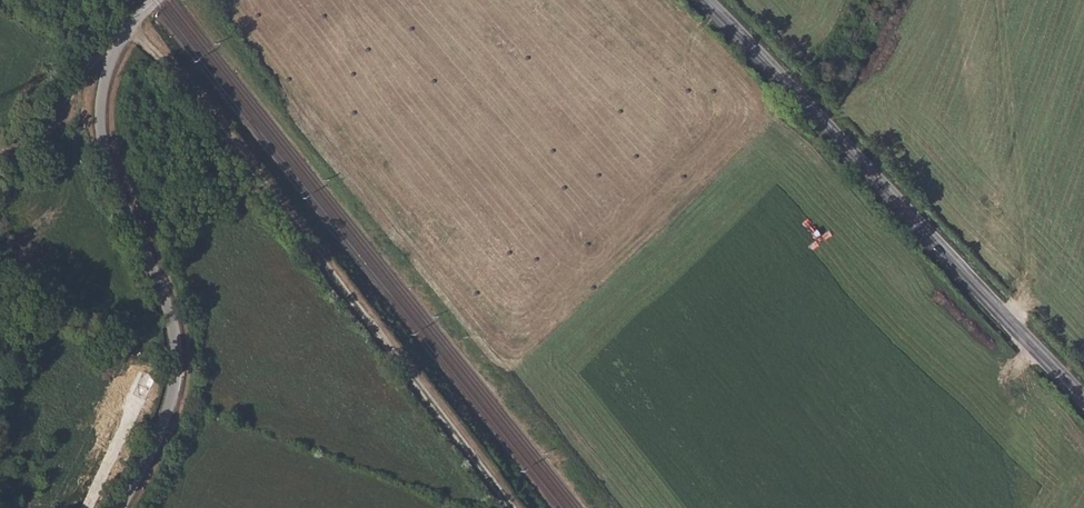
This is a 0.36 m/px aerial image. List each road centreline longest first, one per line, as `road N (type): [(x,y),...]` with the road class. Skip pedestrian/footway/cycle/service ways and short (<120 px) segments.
road 1 (track): [(126,33),(189,92),(512,507)]
road 2 (secondary): [(698,0),(1083,399)]
road 3 (unclassified): [(155,0),(110,60),(100,114),(107,159),(178,344),(168,432),(138,507)]
road 4 (track): [(110,60),(83,73),(26,156),(0,163)]

